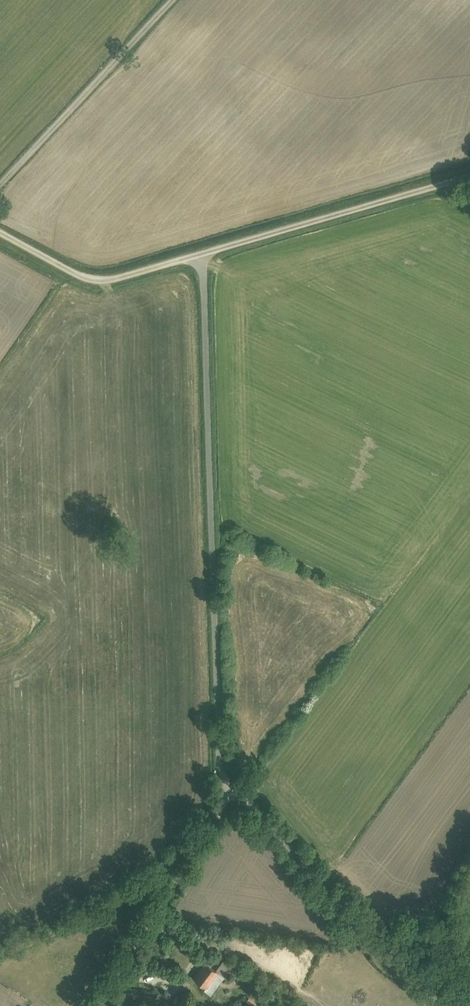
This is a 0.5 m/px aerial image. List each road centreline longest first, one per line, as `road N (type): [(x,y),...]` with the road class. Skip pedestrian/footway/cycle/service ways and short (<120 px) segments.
road 1 (track): [(228,789),(221,763),(204,255)]
road 2 (track): [(447,1005),(402,977),(254,801),(228,789)]
road 3 (track): [(204,255),(469,178)]
road 4 (track): [(101,1005),(228,789)]
road 5 (track): [(0,184),(167,0)]
road 6 (track): [(0,230),(98,282),(204,255)]

